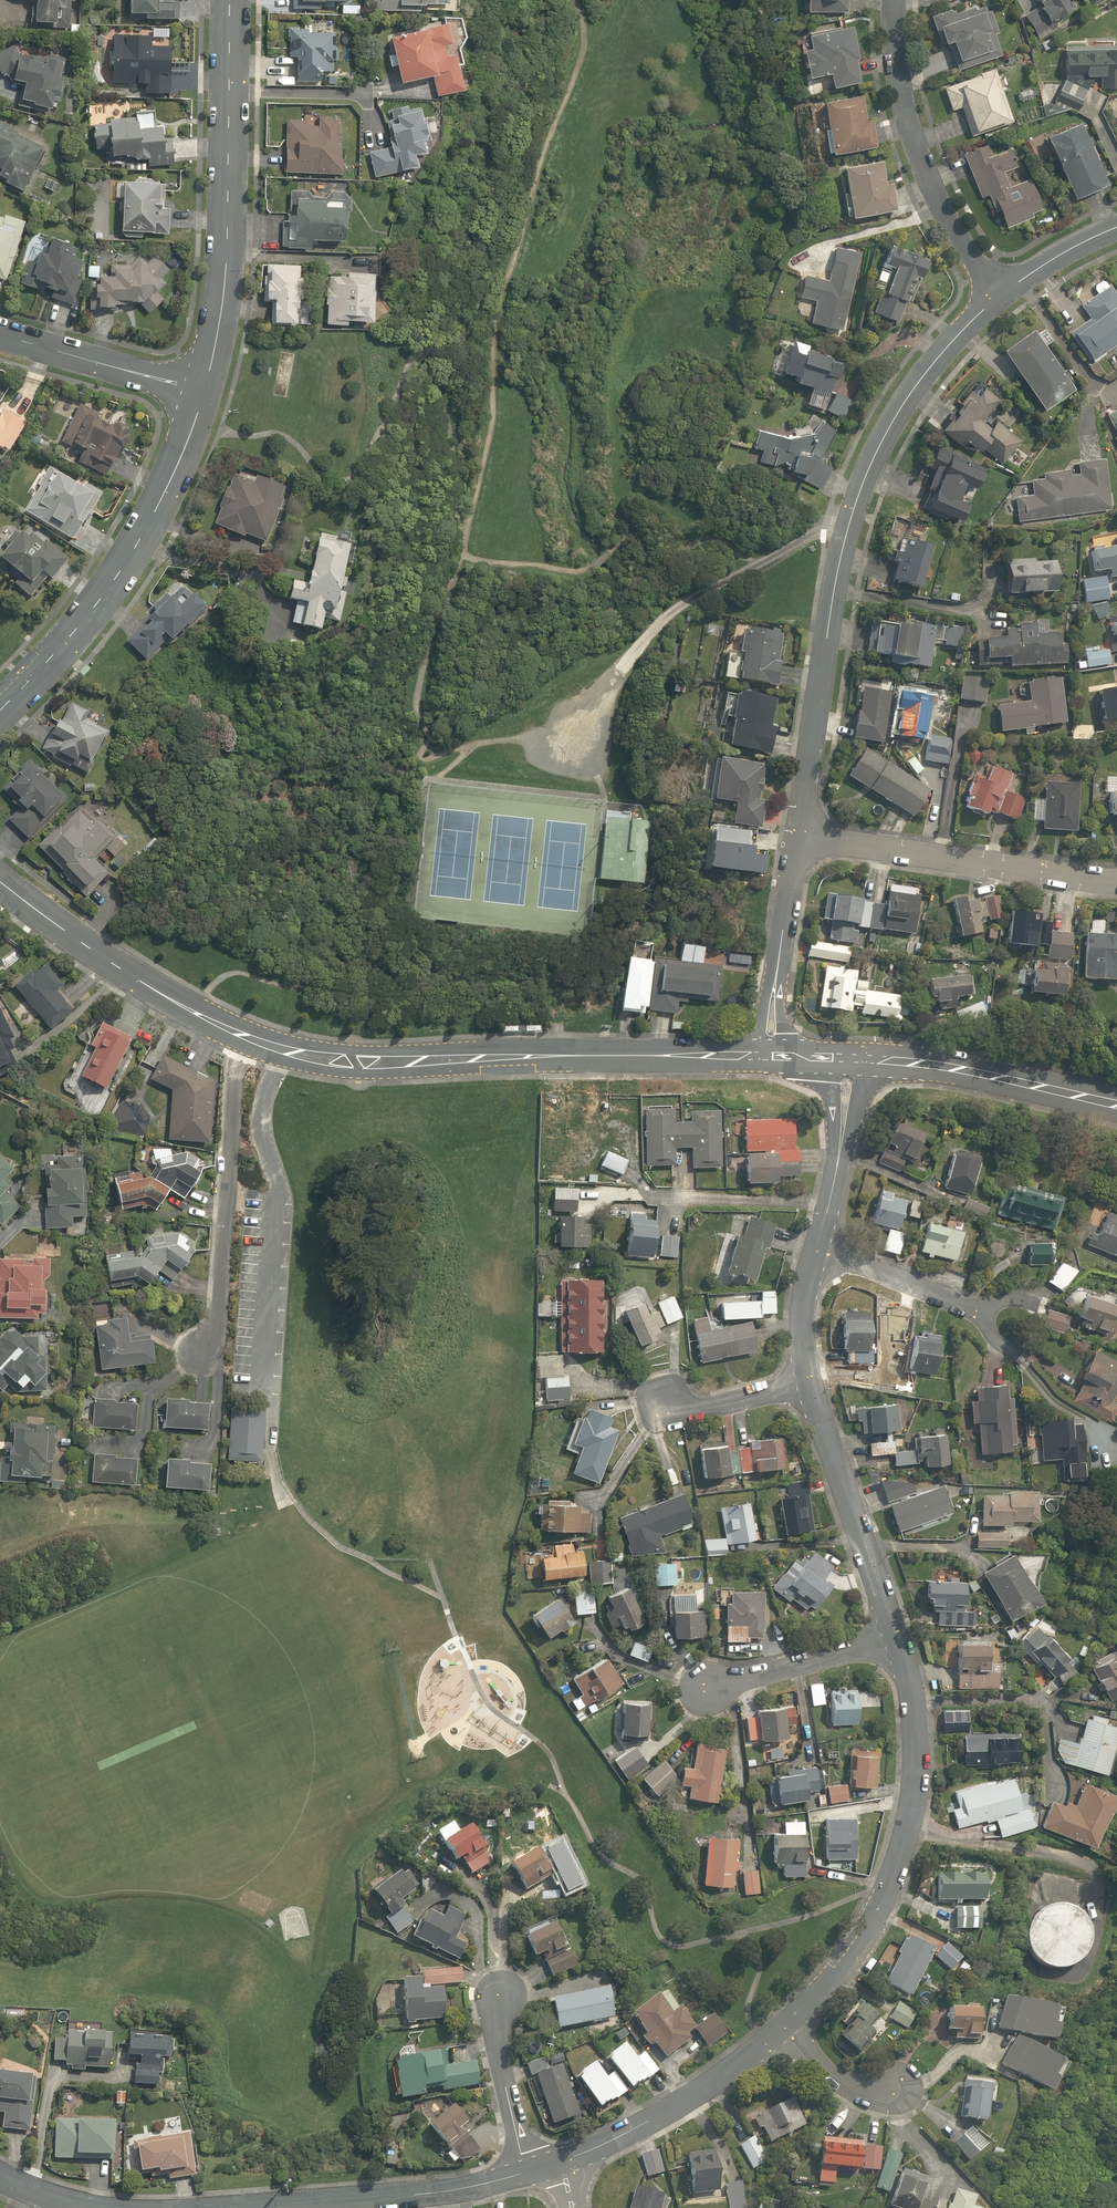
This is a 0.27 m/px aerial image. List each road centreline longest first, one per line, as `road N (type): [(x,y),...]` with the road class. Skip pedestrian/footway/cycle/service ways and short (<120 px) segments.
road 1 (unclassified): [(799,837),(851,515),(908,398),(997,295)]
road 2 (tertiary): [(769,1056),(573,1053),(343,1065),(239,1035)]
road 3 (tertiary): [(231,0),(225,282),(204,392)]
road 4 (tertiary): [(204,392),(159,507),(121,571),(0,711)]
road 5 (residential): [(784,2028),(847,1962),(890,1882),(912,1804),(912,1704)]
road 6 (residential): [(199,1356),(219,1318),(239,1035)]
road 7 (residential): [(799,837),(1116,882)]
road 8 (residential): [(997,295),(942,206),(912,127),(895,0)]
road 9 (tertiary): [(239,1035),(129,973),(0,881)]
road 10 (tertiary): [(1116,1104),(960,1070),(849,1059)]
road 11 (residential): [(894,1635),(810,1385)]
road 12 (residential): [(563,2163),(717,2082),(784,2028)]
road 13 (residential): [(287,2206),(414,2195),(526,2173)]
road 14 (residential): [(912,1704),(1046,1703),(1056,1795)]
road 15 (unclassified): [(769,1056),(799,837)]
road 16 (residential): [(204,392),(0,333)]
road 17 (residential): [(894,1635),(707,1685)]
road 18 (residential): [(526,2173),(501,2061),(502,1989)]
road 19 (residential): [(830,1203),(652,1202)]
road 20 (residential): [(983,1311),(815,1254)]
road 21 (track): [(622,480),(718,537),(773,558)]
road 22 (residential): [(660,1399),(692,1411),(810,1385)]
road 23 (residential): [(830,1203),(849,1059)]
road 24 (unclassified): [(997,295),(1116,230)]
road 25 (residential): [(810,1385),(802,1317),(815,1254)]
road 26 (residential): [(784,2028),(847,2083),(895,2087)]

